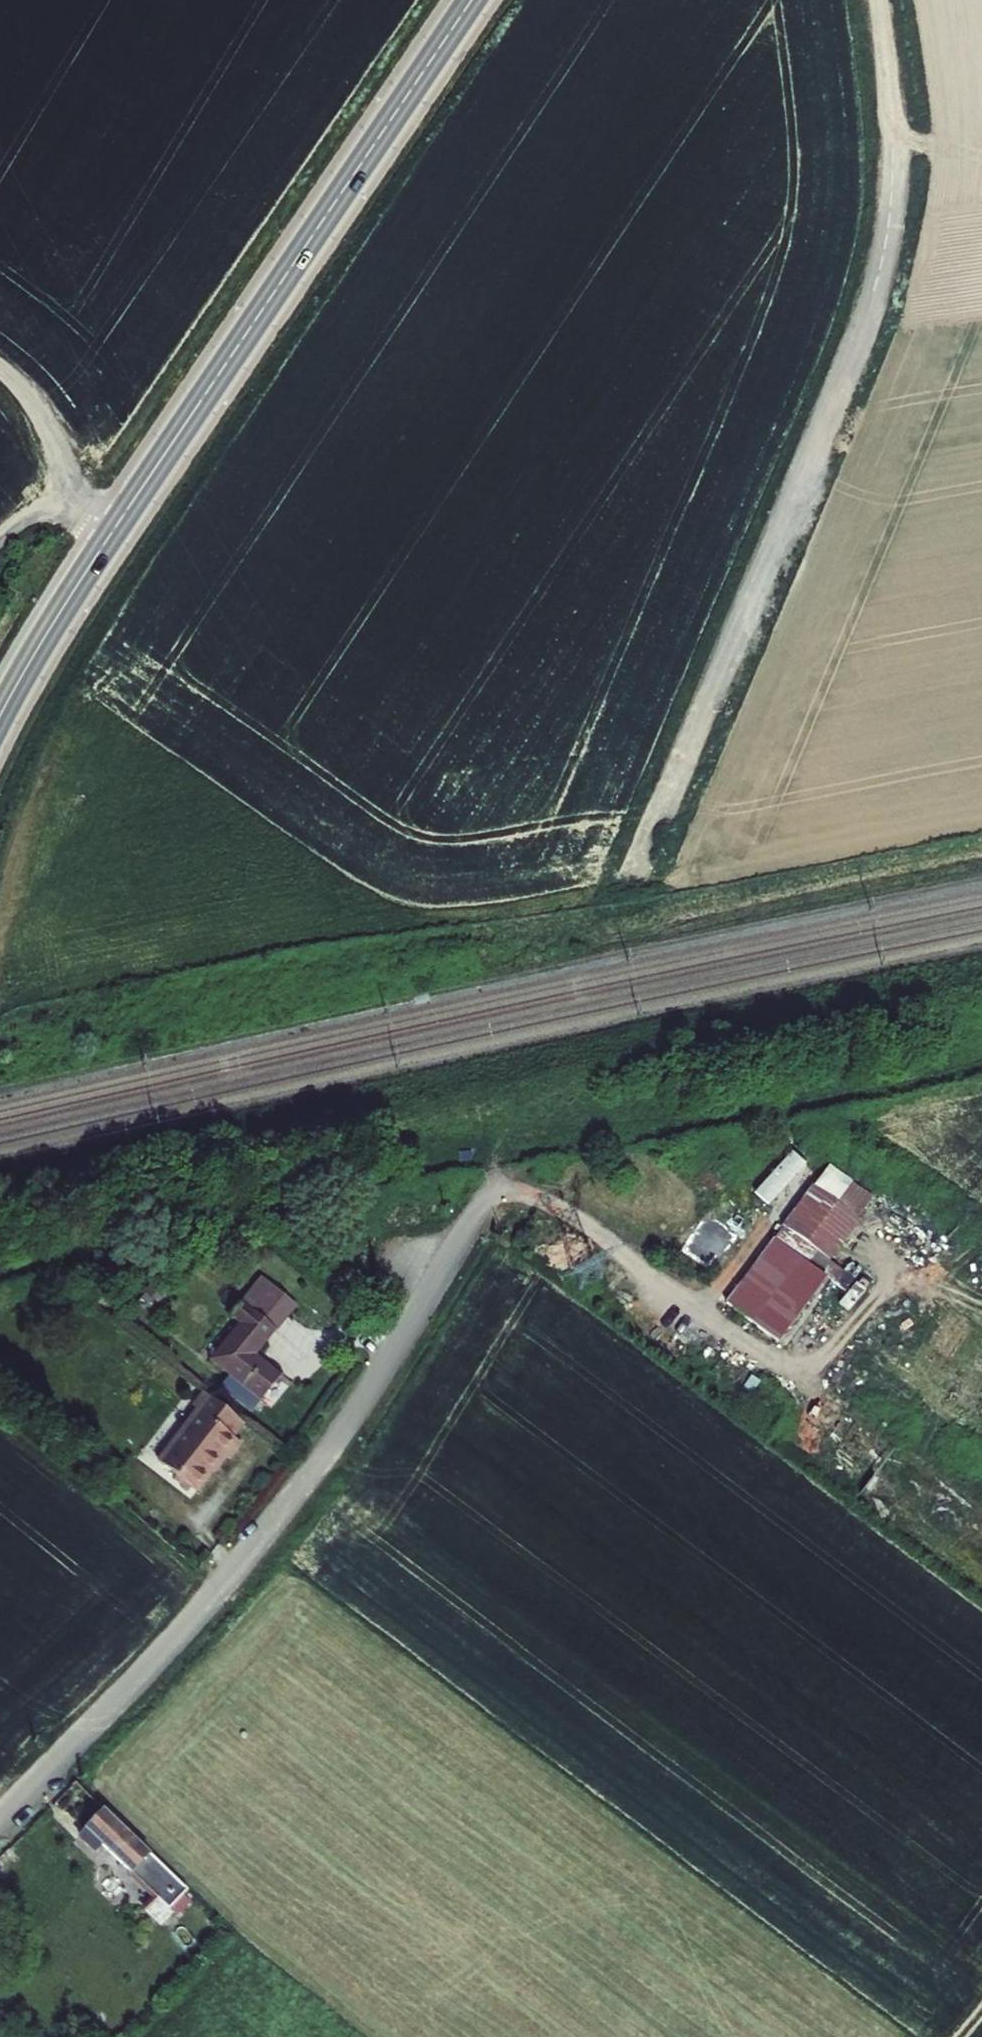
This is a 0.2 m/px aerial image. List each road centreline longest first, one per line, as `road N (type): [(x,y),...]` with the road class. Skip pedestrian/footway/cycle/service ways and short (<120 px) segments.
road 1 (secondary): [(472,0),(80,576),(0,711)]
road 2 (track): [(0,370),(44,419),(72,515)]

